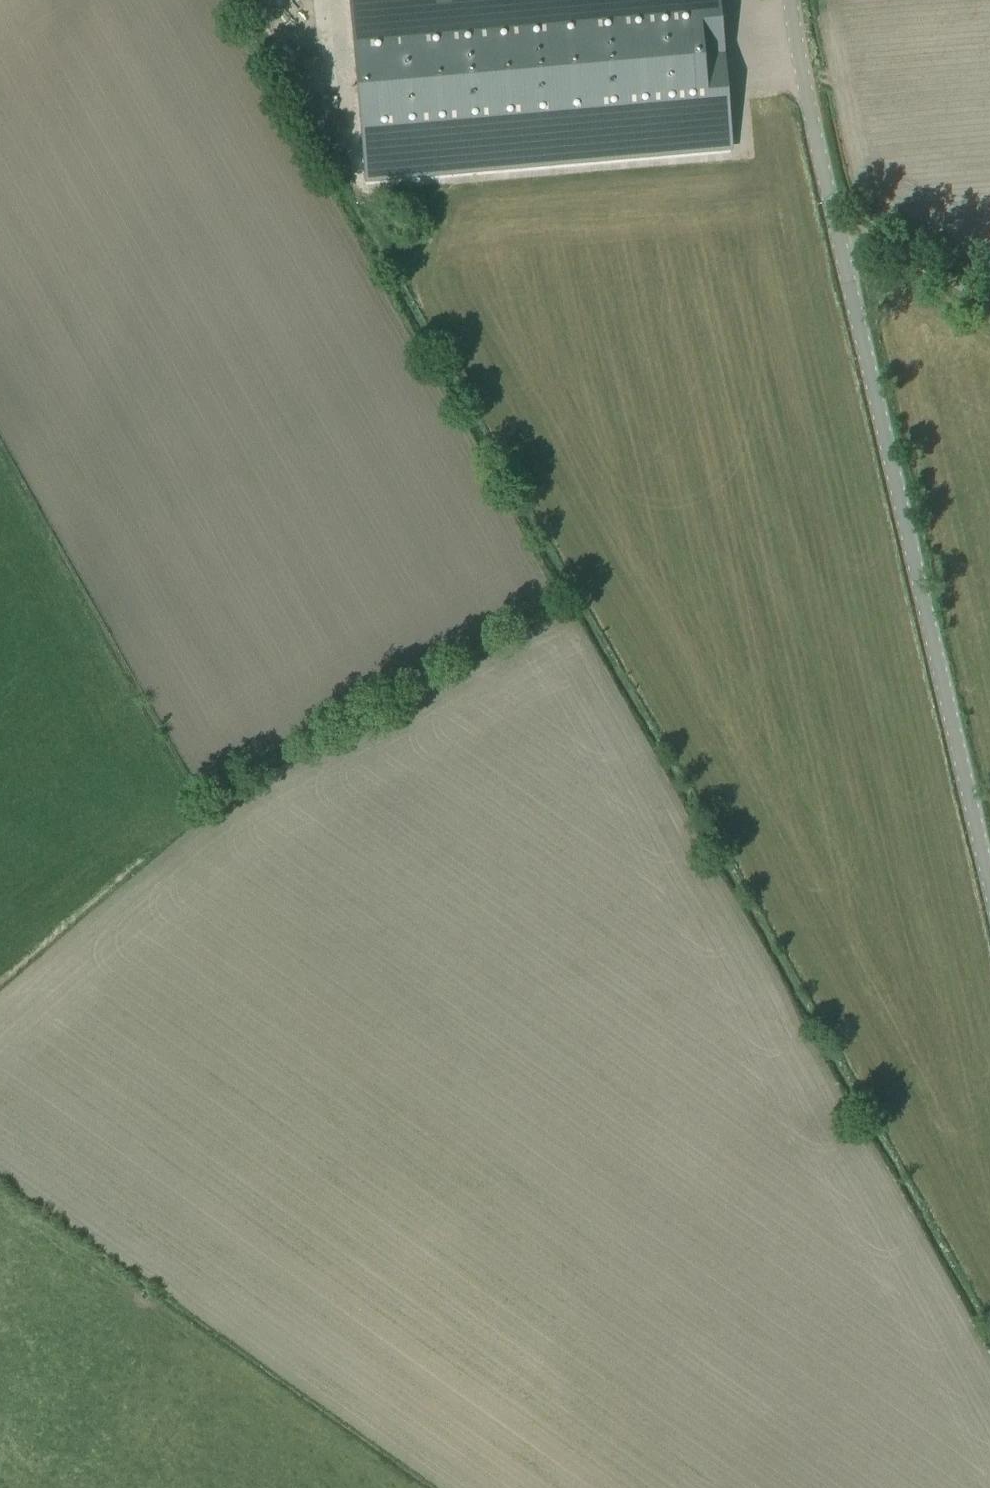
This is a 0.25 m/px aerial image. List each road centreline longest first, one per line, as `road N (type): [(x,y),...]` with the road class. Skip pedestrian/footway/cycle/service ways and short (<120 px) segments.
road 1 (unclassified): [(989,889),(841,239)]
road 2 (unclassified): [(841,239),(788,0)]
road 3 (unclassified): [(989,305),(907,261),(841,239)]

